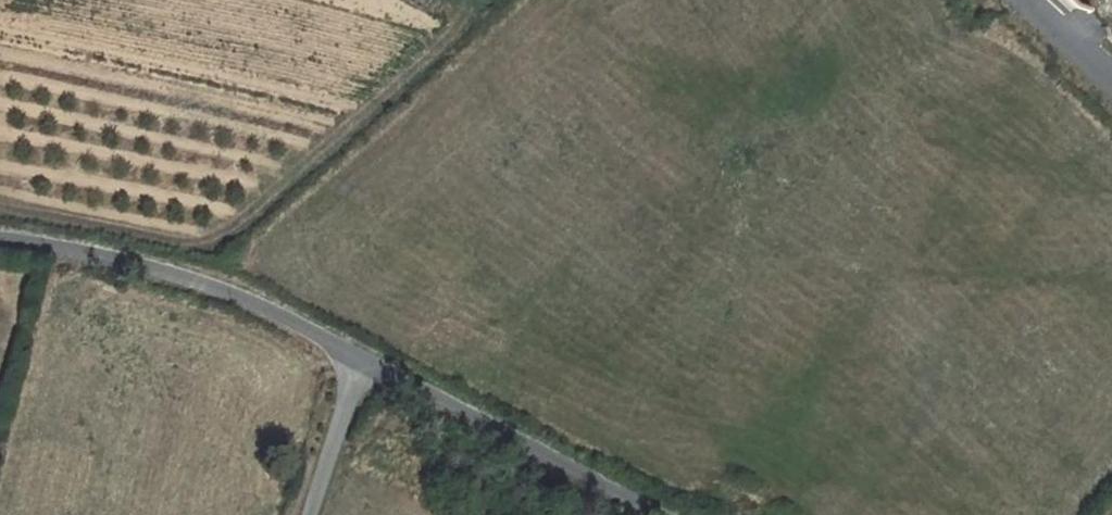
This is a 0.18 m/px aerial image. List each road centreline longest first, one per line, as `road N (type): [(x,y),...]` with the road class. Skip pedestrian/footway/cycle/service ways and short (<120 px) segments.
road 1 (unclassified): [(643,514),(204,288),(0,241)]
road 2 (unclassified): [(1111,91),(1014,0)]

